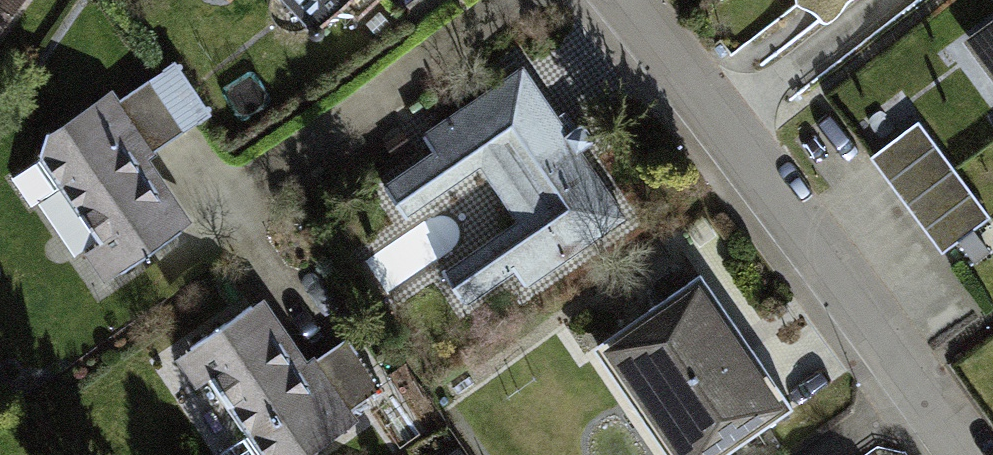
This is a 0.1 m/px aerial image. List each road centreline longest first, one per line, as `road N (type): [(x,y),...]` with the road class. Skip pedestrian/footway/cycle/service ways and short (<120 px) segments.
road 1 (residential): [(629,0),(972,454)]

